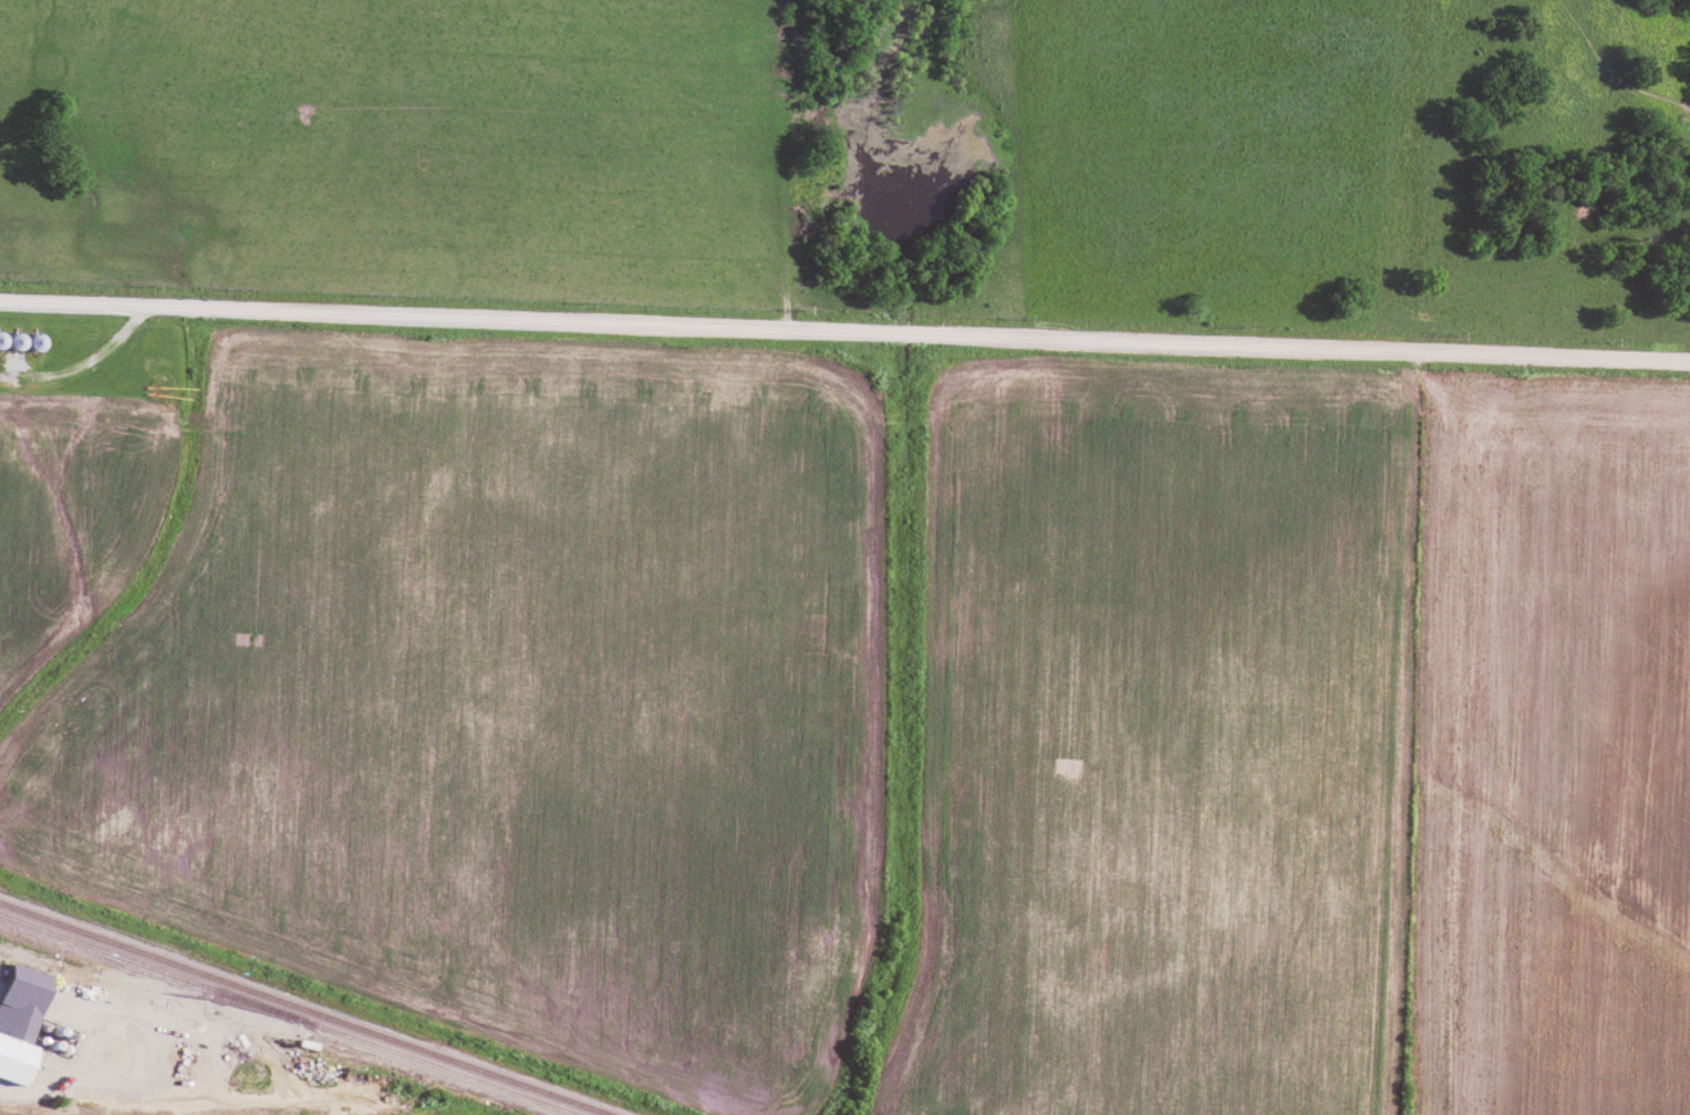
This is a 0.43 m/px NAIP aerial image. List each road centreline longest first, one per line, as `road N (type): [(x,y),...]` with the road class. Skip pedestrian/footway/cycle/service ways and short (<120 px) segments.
road 1 (residential): [(1689,362),(0,303)]

